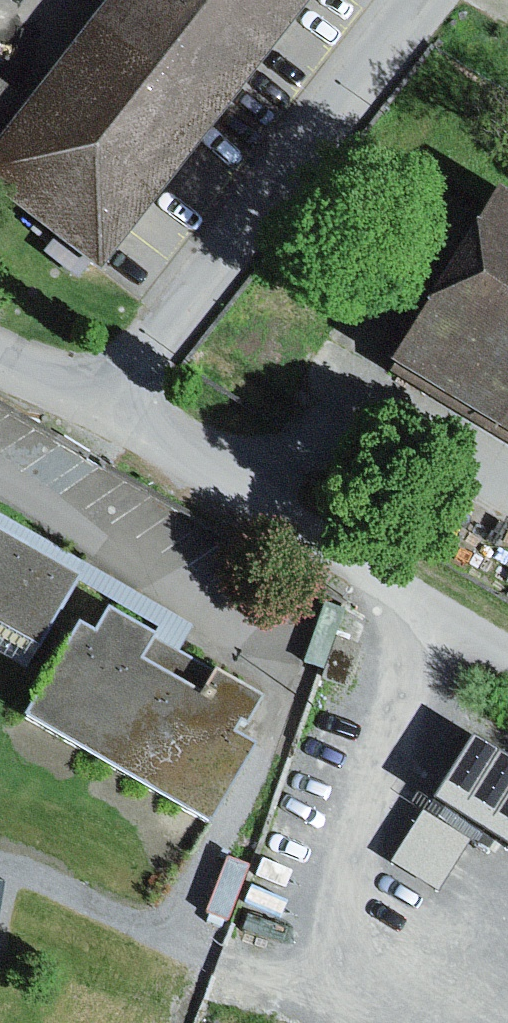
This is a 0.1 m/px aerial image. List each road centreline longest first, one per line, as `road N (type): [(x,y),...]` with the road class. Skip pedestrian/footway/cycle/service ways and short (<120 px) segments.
road 1 (unclassified): [(415,0),(109,409),(0,352)]
road 2 (track): [(109,409),(507,666)]
road 3 (track): [(419,609),(381,900),(361,964),(320,1010),(287,1022)]

